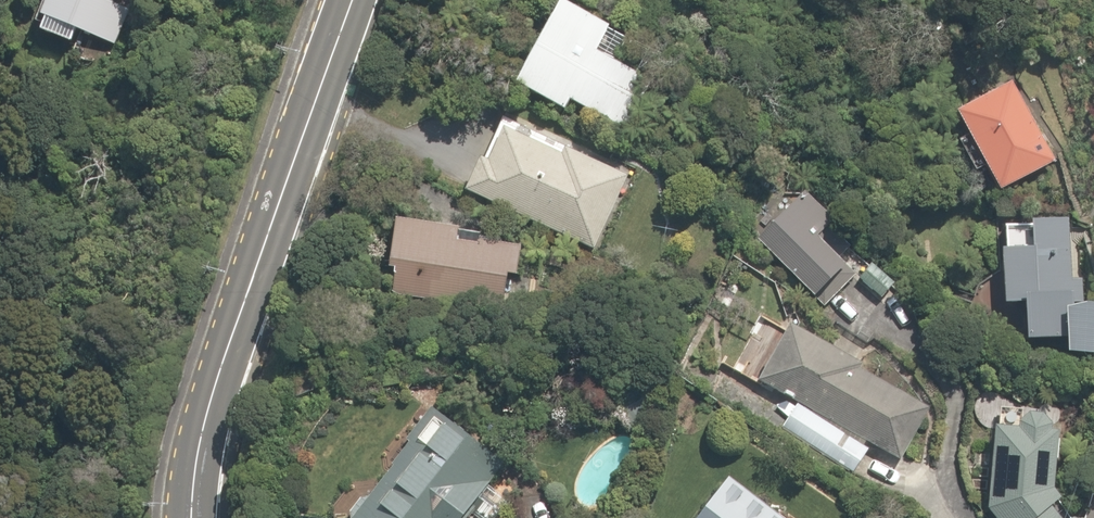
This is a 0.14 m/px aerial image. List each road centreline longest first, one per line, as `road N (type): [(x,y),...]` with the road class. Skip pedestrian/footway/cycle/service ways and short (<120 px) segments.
road 1 (secondary): [(192,517),(208,405),(354,0)]

